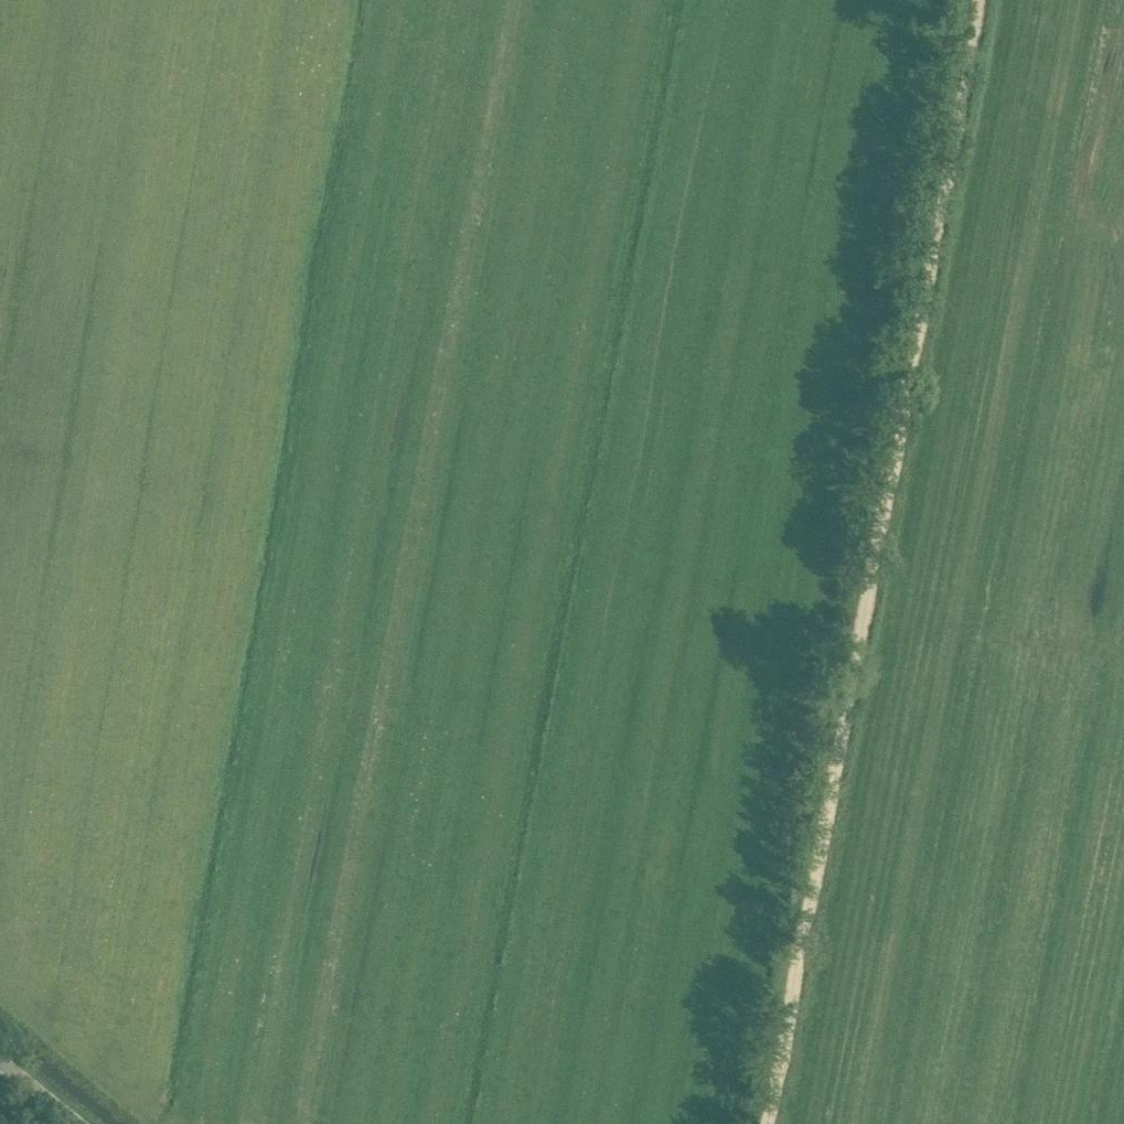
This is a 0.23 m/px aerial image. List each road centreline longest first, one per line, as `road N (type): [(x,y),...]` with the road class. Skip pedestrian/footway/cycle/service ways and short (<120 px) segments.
road 1 (track): [(769,1123),(980,0)]

